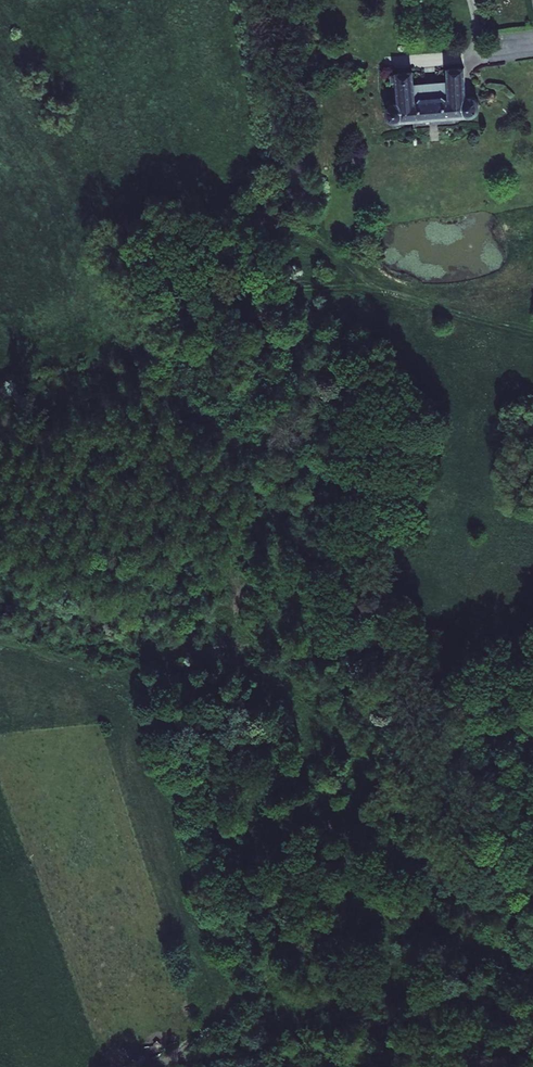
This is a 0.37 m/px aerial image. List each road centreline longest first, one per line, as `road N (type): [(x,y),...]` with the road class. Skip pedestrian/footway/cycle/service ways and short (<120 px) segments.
road 1 (track): [(151,1066),(501,989)]

